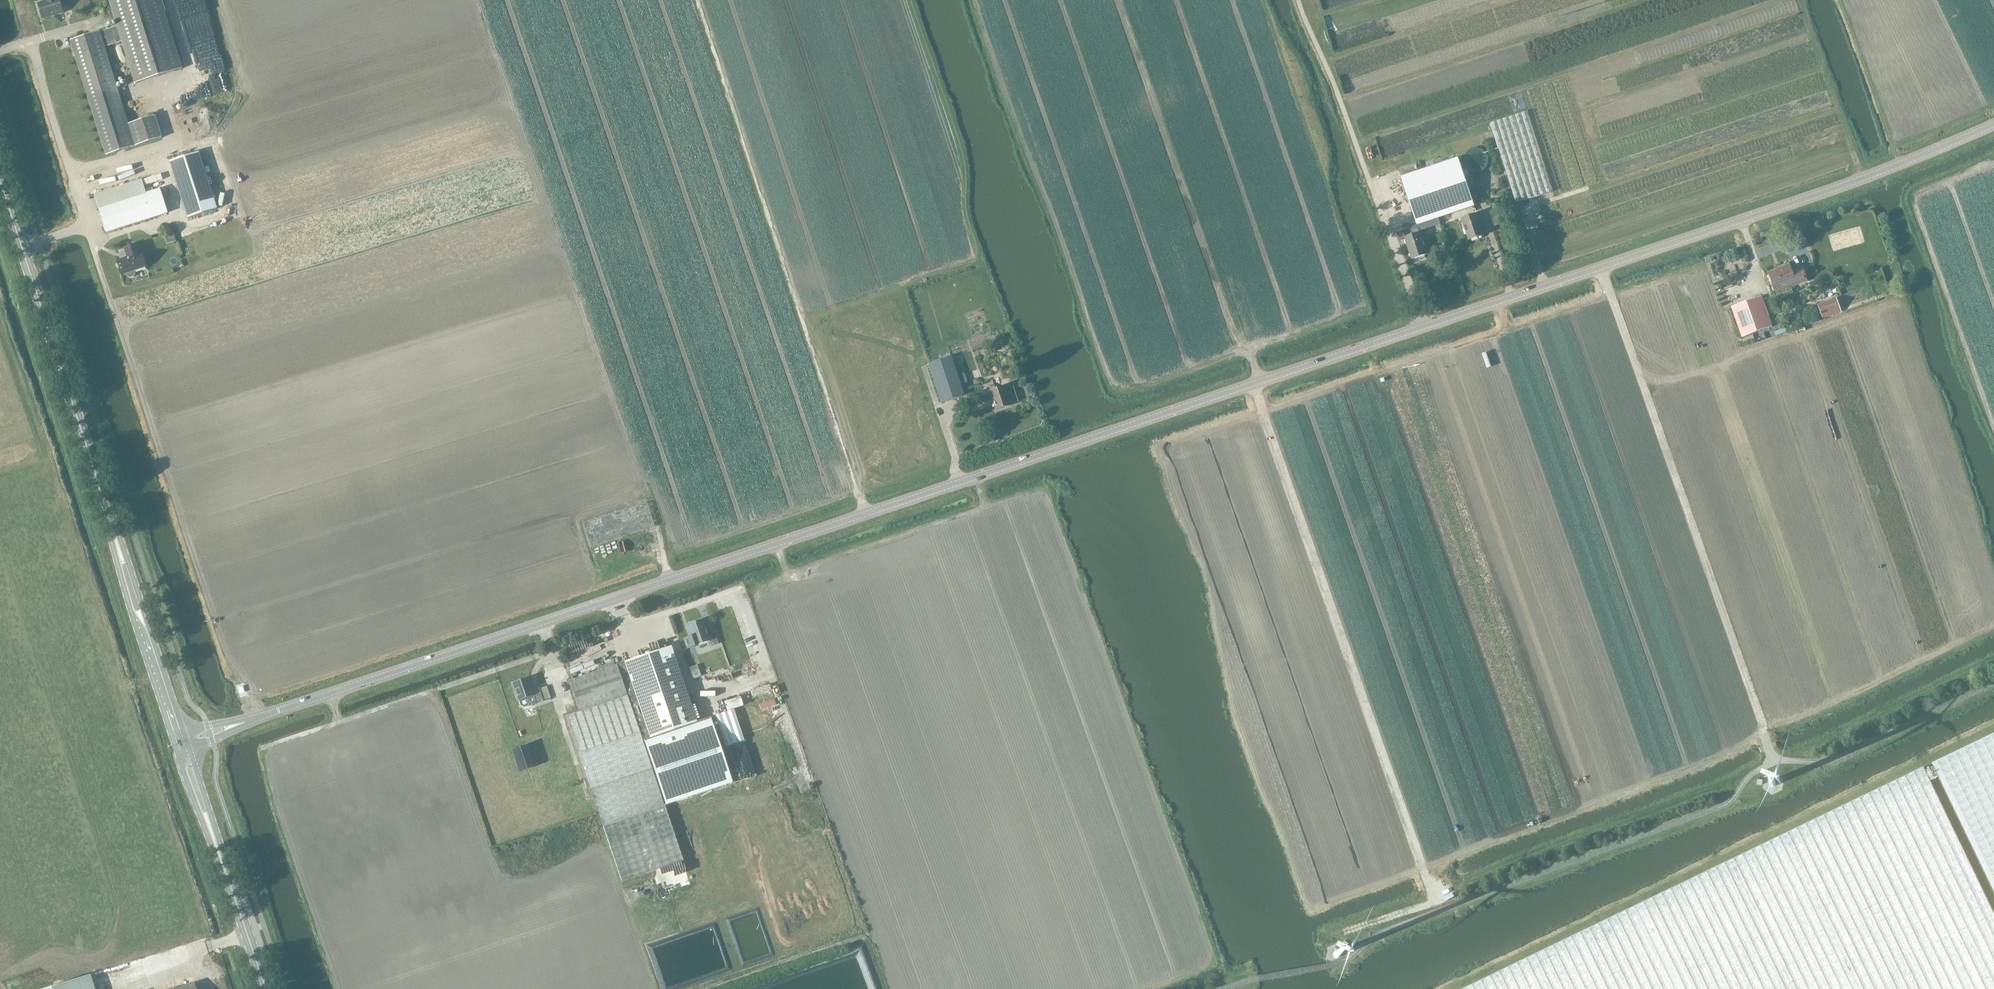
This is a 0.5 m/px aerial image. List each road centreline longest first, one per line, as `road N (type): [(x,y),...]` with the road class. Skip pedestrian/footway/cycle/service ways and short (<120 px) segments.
road 1 (tertiary): [(179,742),(1850,183),(1993,123)]
road 2 (tertiary): [(179,742),(0,182)]
road 3 (tertiary): [(263,988),(179,742)]

